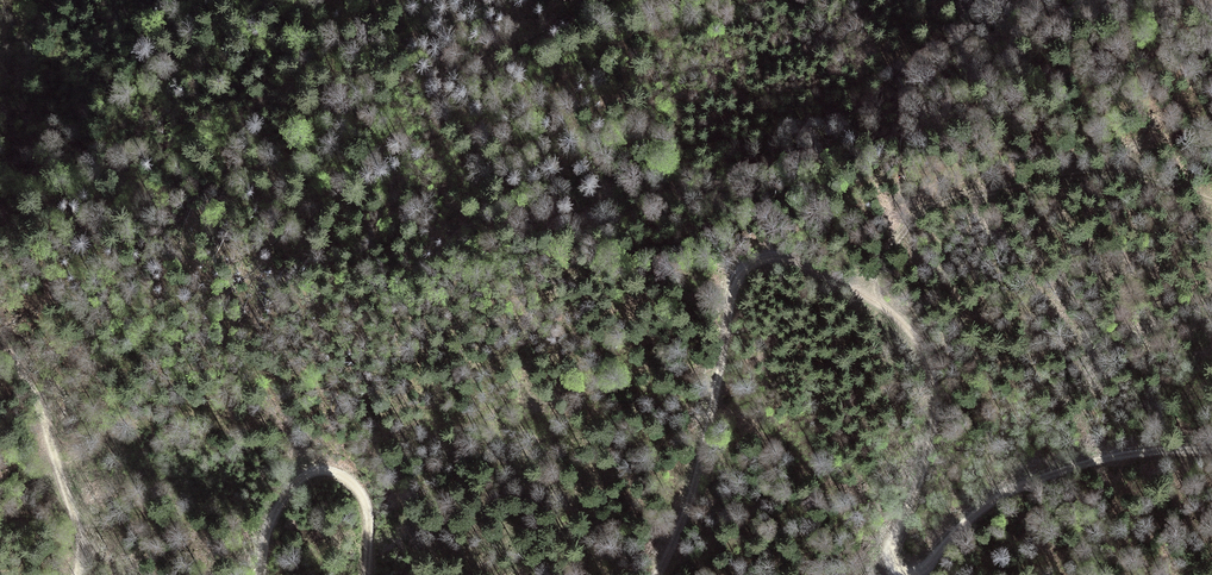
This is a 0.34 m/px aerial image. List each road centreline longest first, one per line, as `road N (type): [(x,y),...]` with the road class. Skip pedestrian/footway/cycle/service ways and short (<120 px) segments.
road 1 (track): [(1211,449),(1105,457),(1027,481),(992,501),(919,569),(903,572),(892,548),(933,426),(922,349),(865,295),(786,260),(764,260),(736,290),(687,505),(657,574)]
road 2 (track): [(865,295),(919,214),(964,196),(1126,176),(1211,200)]
road 3 (track): [(367,574),(364,505),(351,483),(319,472),(282,502),(262,574)]
road 4 (track): [(78,574),(79,533),(57,460),(32,393),(0,357)]

